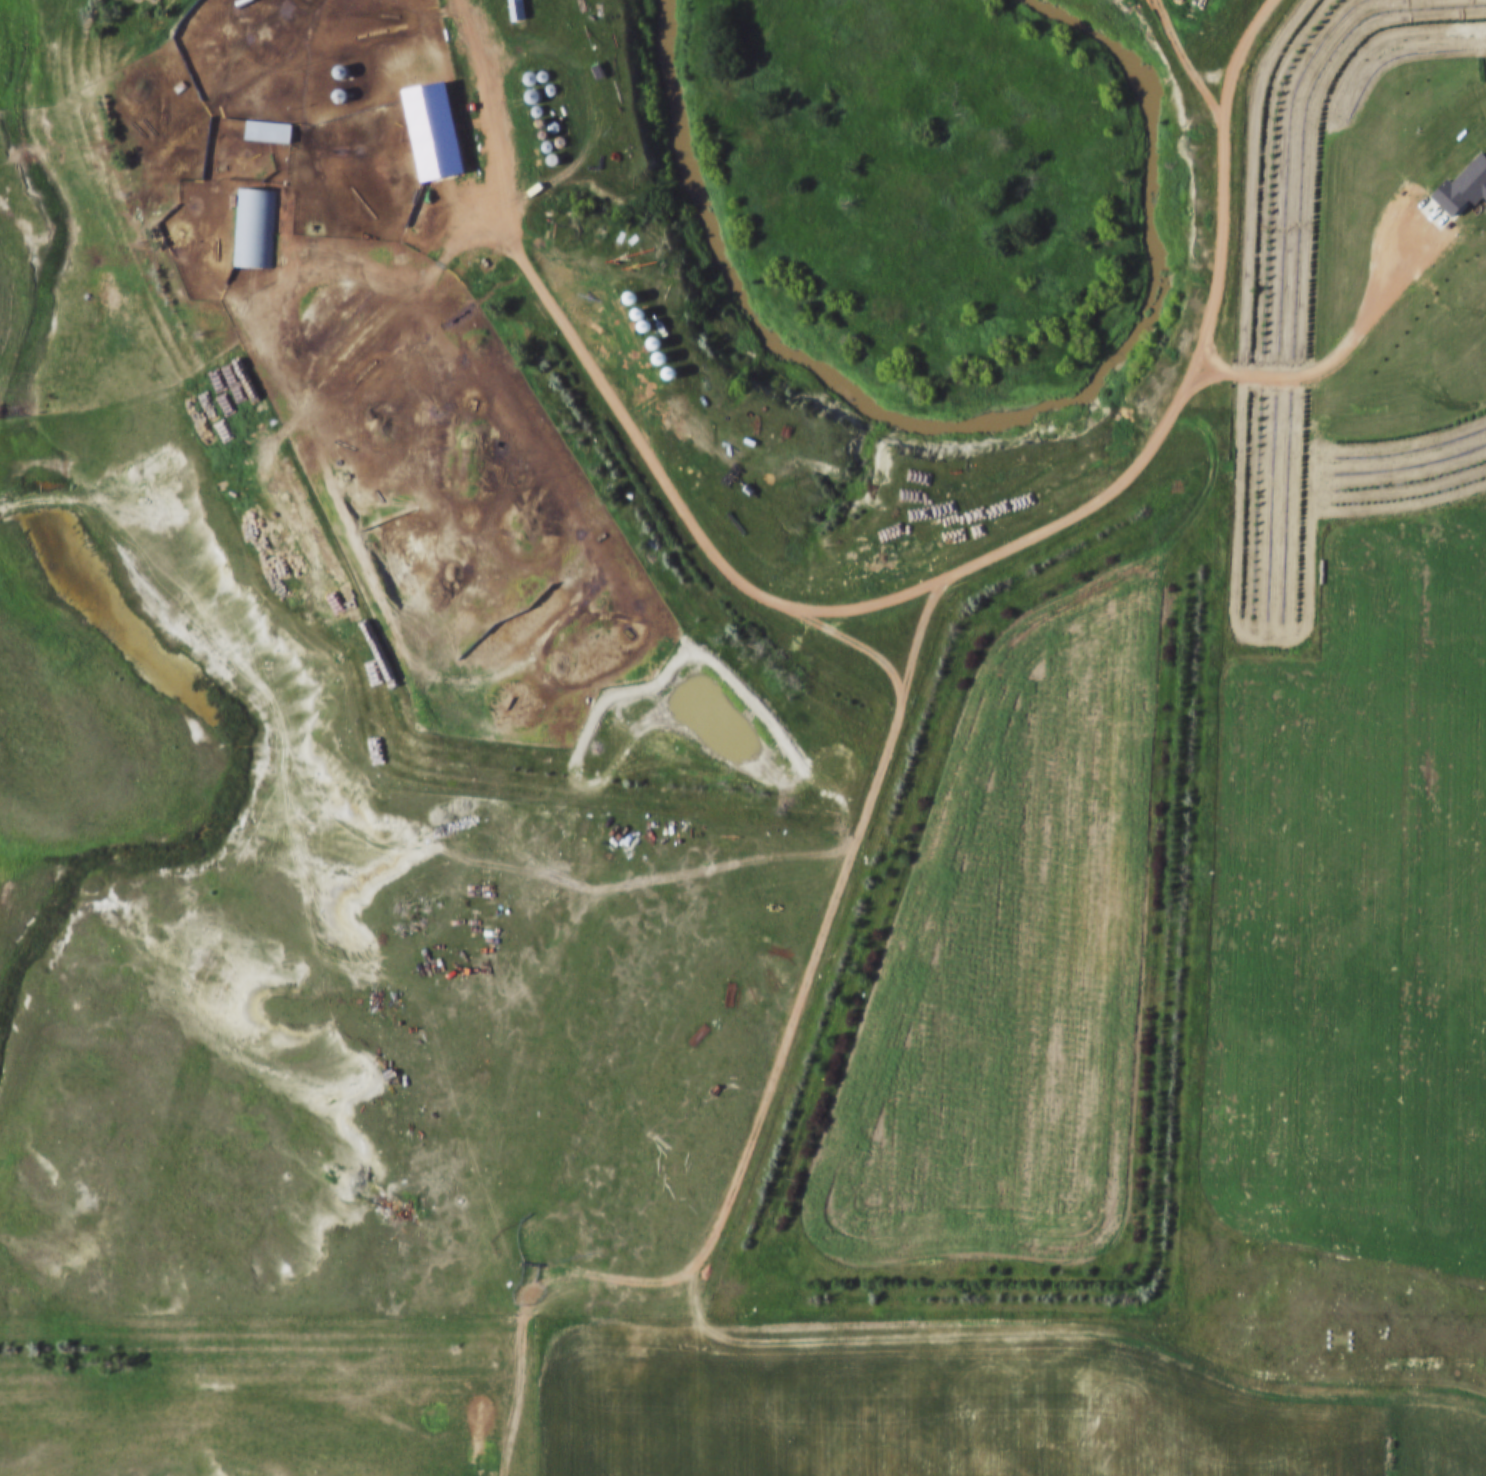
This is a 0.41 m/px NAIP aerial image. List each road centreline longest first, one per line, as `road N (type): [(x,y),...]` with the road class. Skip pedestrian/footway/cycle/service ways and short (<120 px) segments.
road 1 (track): [(1485,1392),(1300,1378),(1182,1351),(1151,1330),(1099,1319)]
road 2 (track): [(450,0),(492,122),(484,199)]
road 3 (track): [(1152,0),(1224,136)]

